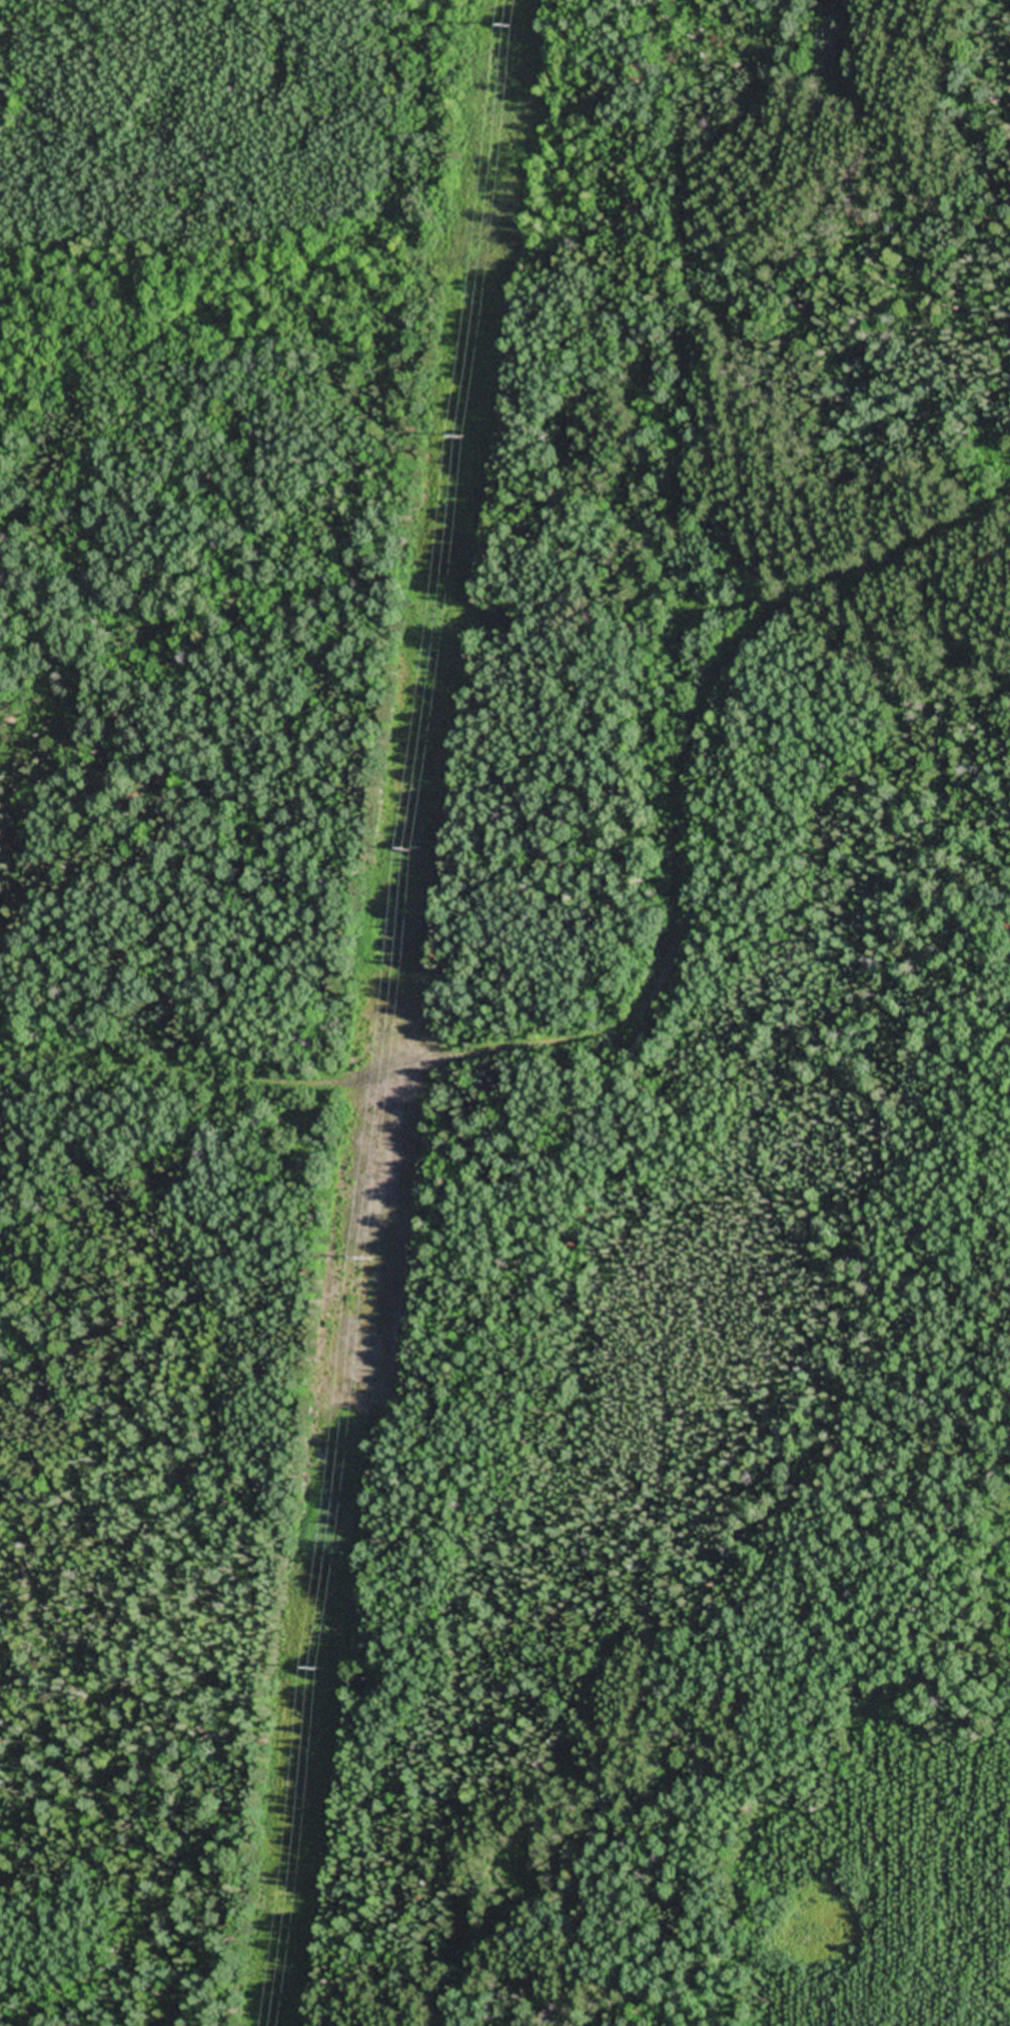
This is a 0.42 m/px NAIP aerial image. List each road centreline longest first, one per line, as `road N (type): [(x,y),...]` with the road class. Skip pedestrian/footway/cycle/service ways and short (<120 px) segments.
road 1 (residential): [(0,1021),(289,1044),(513,1019),(634,940),(683,658),(768,584),(1009,473)]

